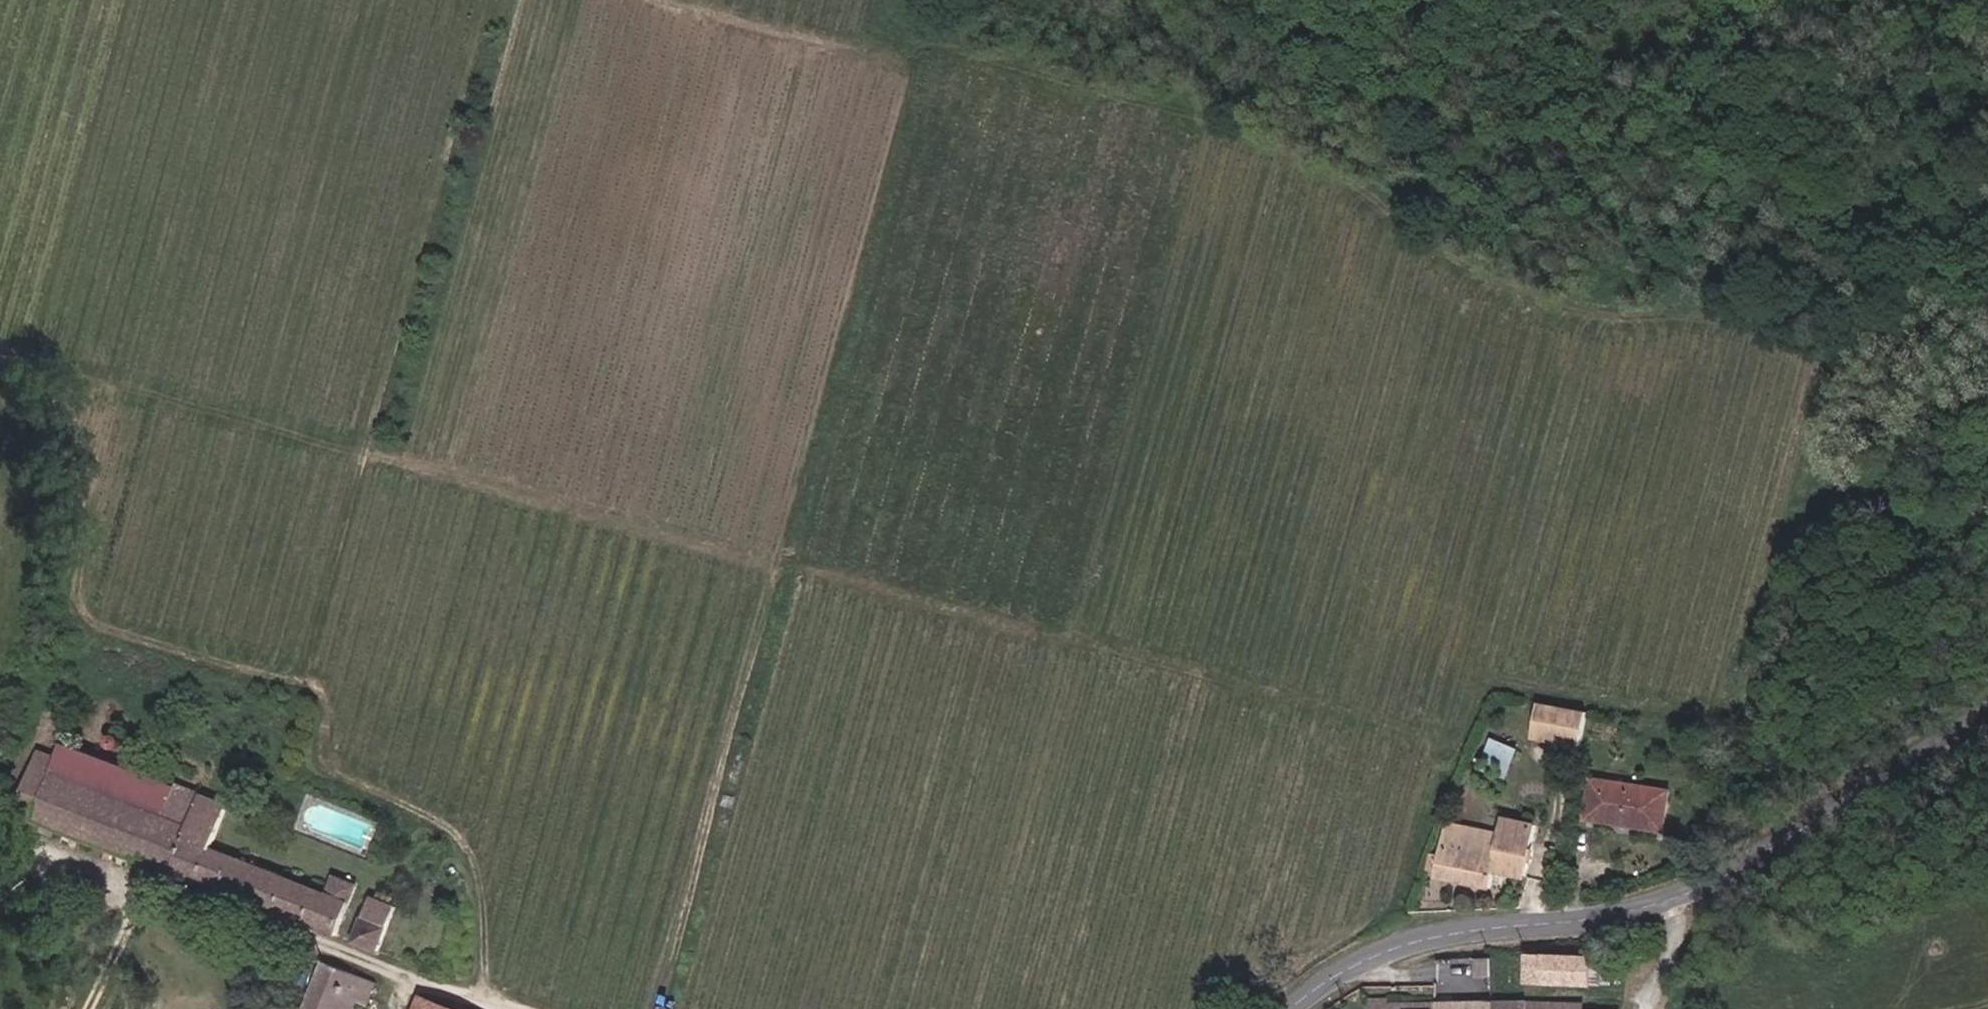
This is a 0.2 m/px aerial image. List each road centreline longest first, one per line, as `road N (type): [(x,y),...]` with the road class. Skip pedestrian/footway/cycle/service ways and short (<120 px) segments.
road 1 (residential): [(1290,1008),(1336,973),(1424,937),(1612,913),(1691,887),(1987,728)]

